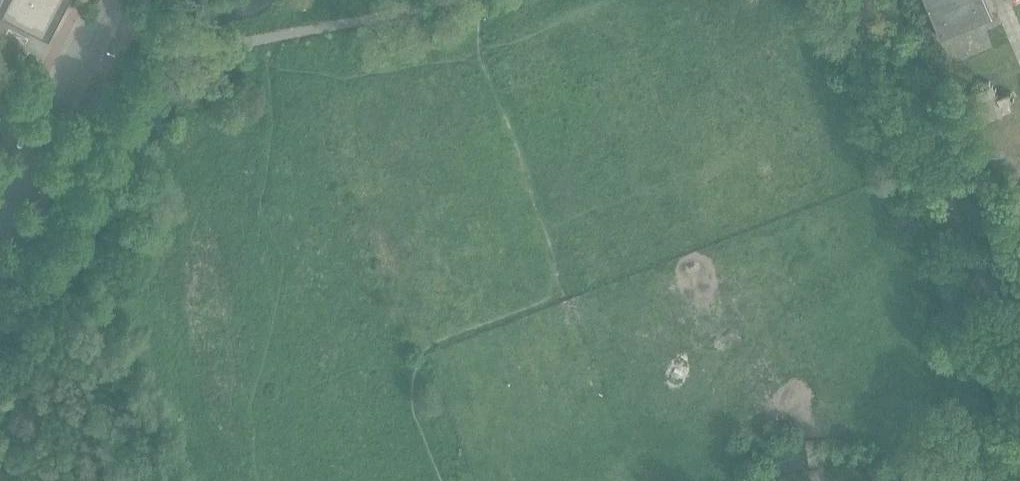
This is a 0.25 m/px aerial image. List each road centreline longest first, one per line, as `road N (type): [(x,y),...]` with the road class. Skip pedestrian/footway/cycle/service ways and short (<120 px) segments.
road 1 (tertiary): [(0,208),(75,58)]

